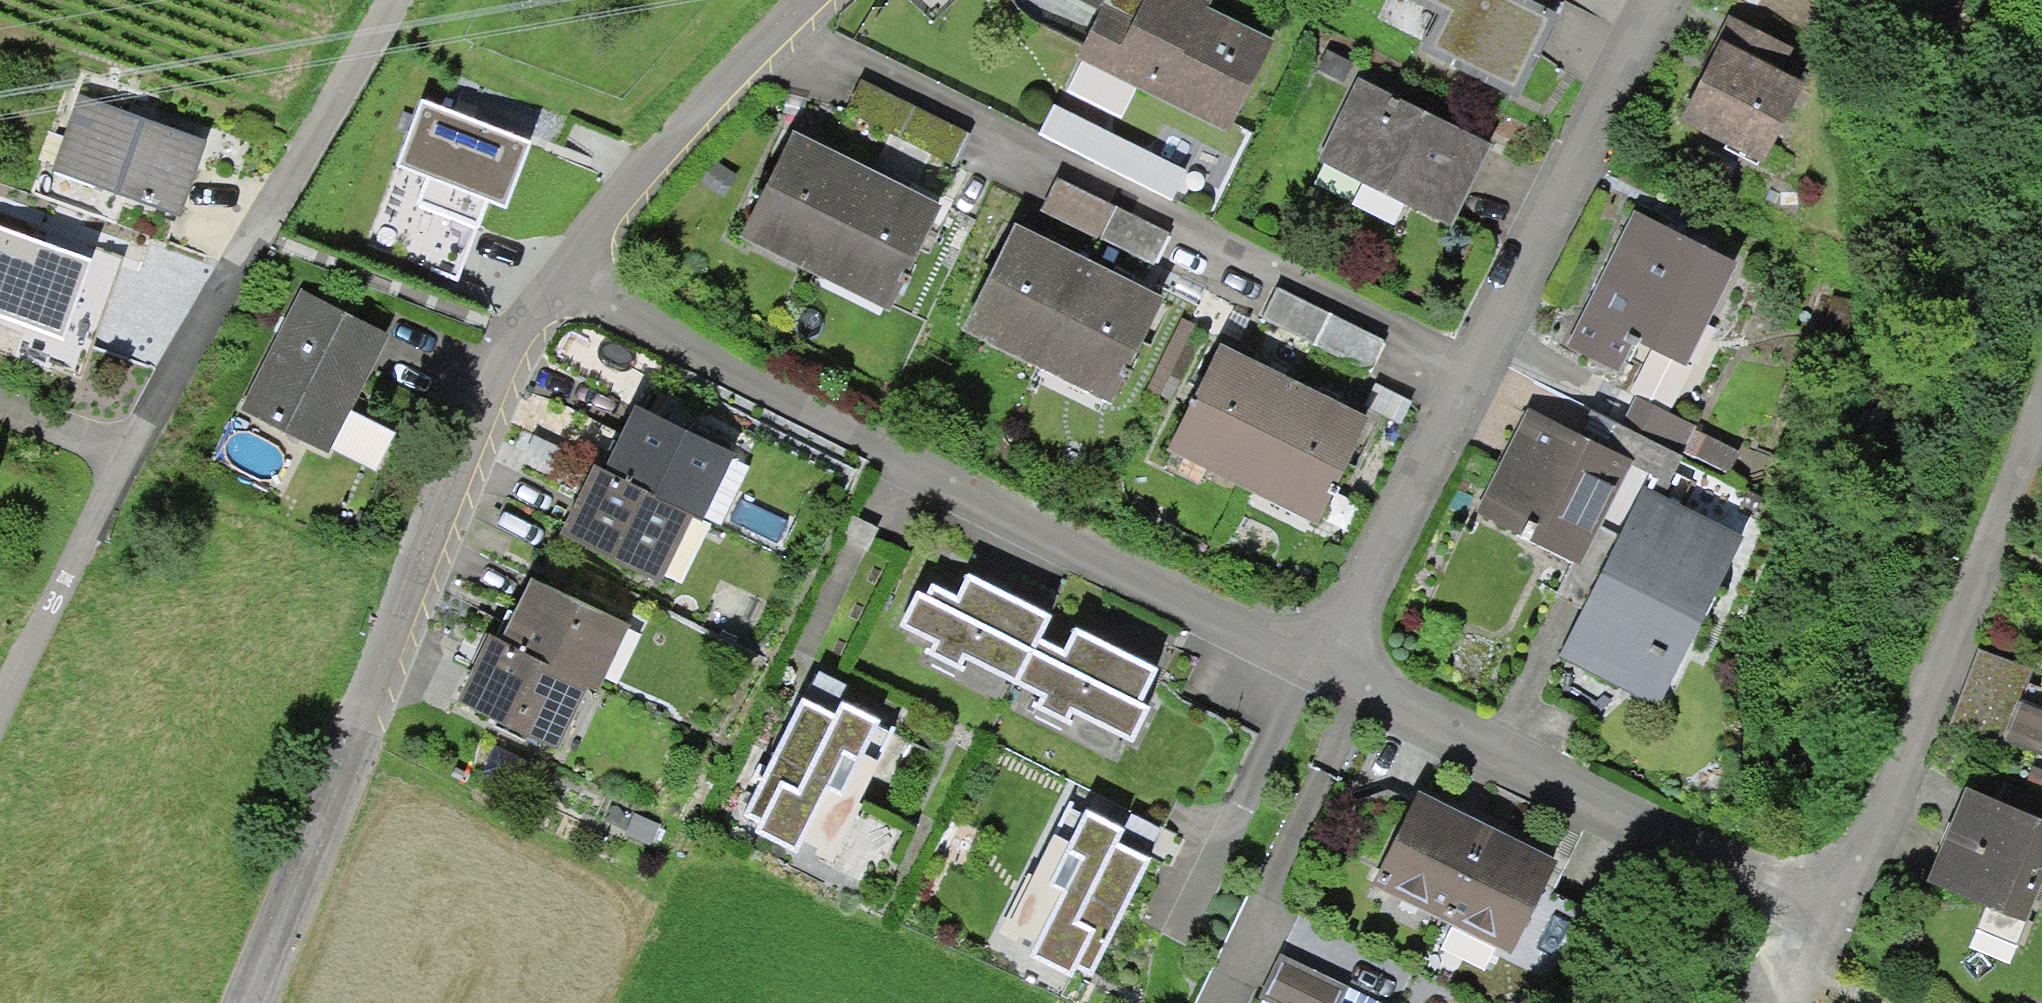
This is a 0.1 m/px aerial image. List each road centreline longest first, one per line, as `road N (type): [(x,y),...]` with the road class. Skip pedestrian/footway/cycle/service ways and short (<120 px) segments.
road 1 (residential): [(400,0),(0,705)]
road 2 (residential): [(553,292),(475,425),(253,1002)]
road 3 (residential): [(1331,678),(1654,0)]
road 4 (residential): [(2041,375),(1828,912)]
road 5 (residential): [(1828,912),(1331,678)]
road 6 (residential): [(1331,678),(941,477)]
road 7 (residential): [(553,292),(941,477)]
road 8 (residential): [(818,0),(711,102),(553,292)]

